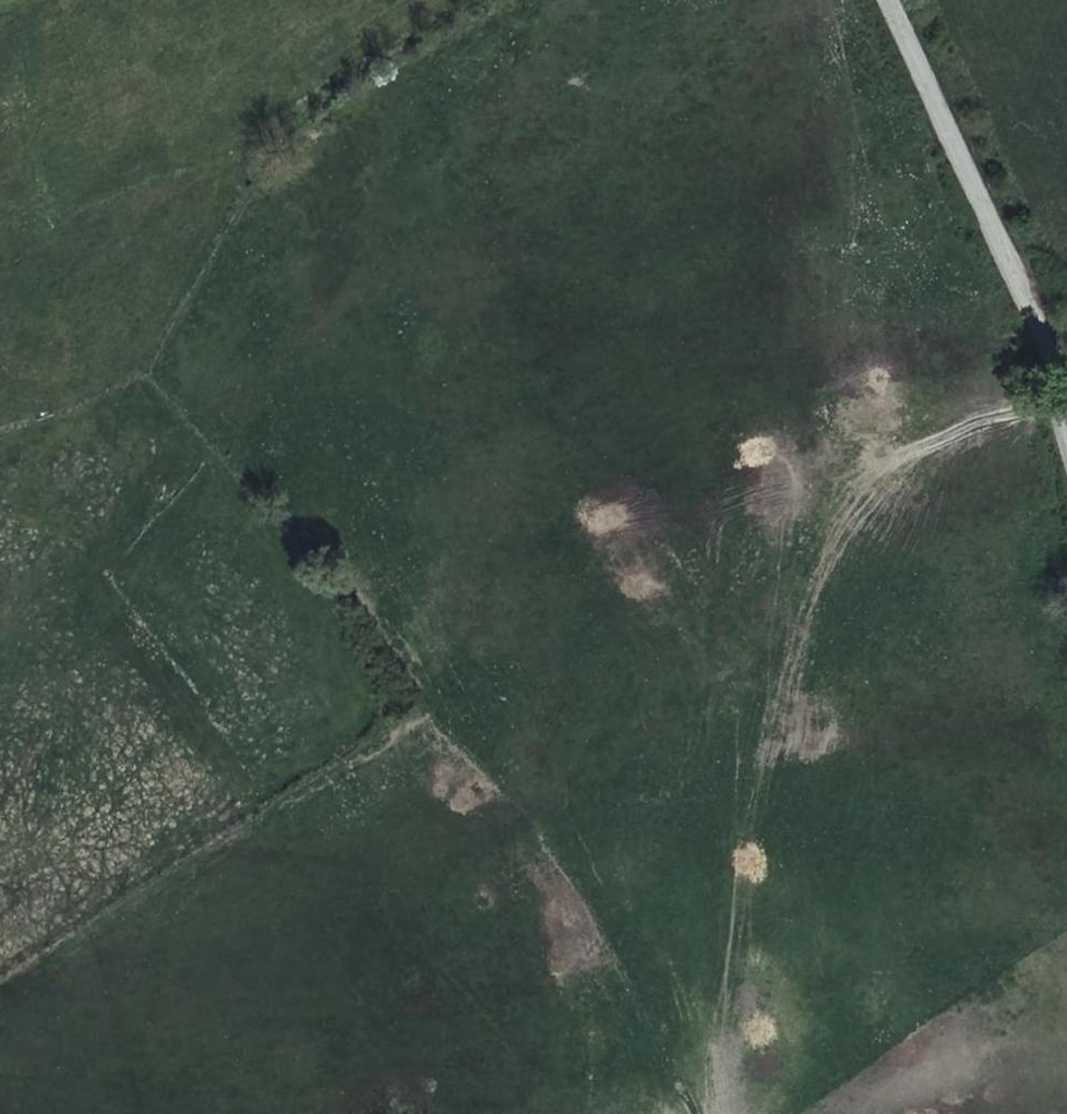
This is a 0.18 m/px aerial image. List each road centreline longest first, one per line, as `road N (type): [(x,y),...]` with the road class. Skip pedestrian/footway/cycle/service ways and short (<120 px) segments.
road 1 (unclassified): [(1066,420),(1019,280),(887,0)]

